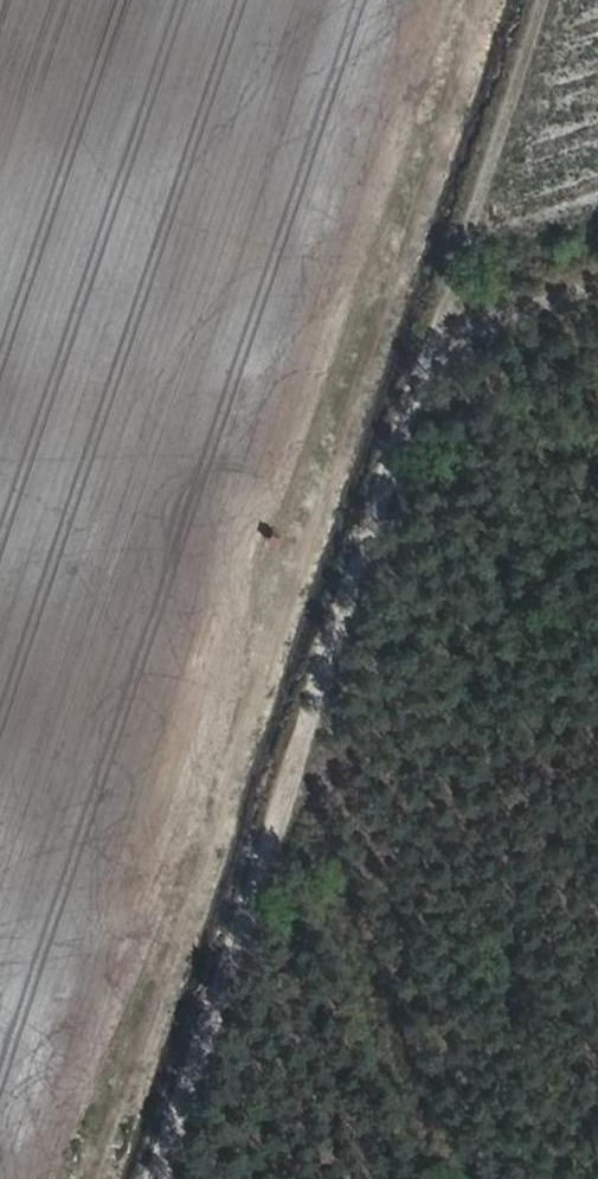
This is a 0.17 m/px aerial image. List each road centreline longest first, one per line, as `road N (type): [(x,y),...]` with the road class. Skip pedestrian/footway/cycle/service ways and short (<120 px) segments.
road 1 (track): [(530,0),(175,1178)]
road 2 (track): [(96,1178),(383,318)]
road 3 (track): [(597,259),(431,315)]

